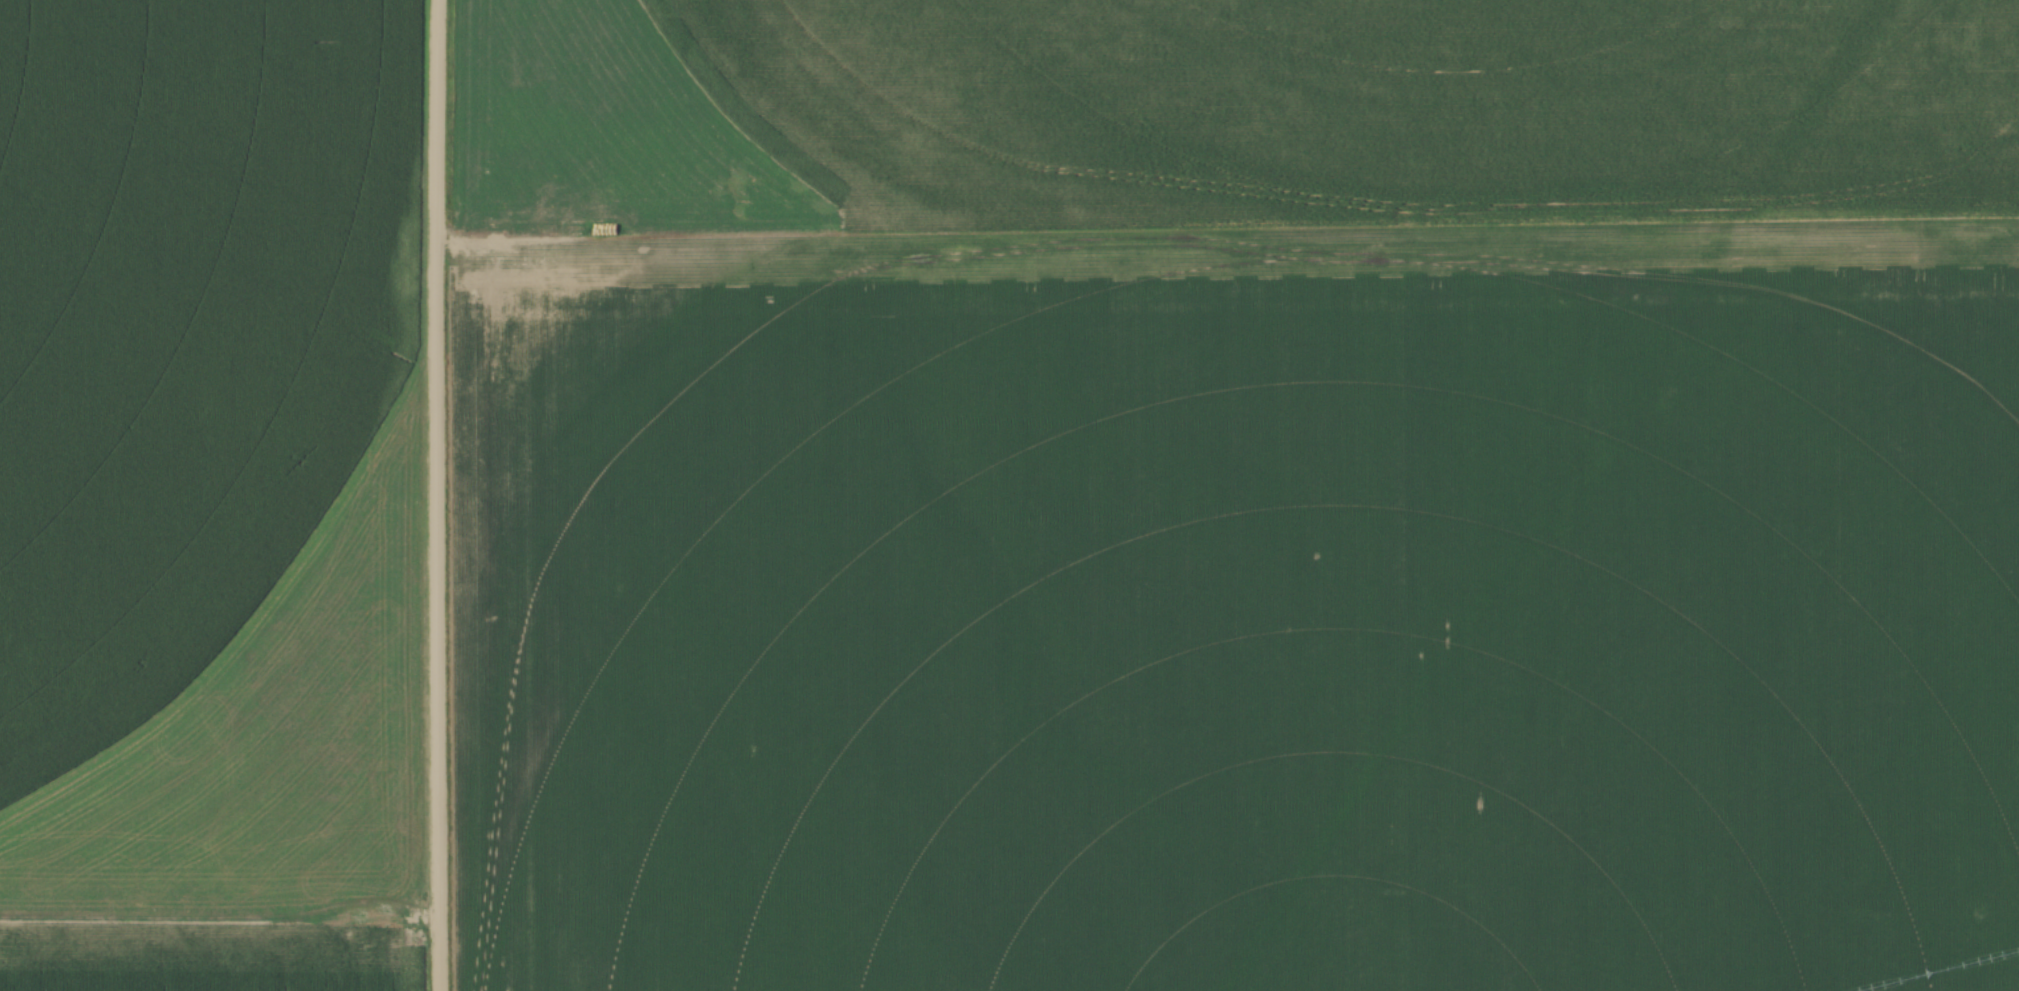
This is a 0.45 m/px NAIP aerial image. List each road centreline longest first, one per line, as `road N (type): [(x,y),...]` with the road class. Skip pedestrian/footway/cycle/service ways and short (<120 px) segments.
road 1 (residential): [(437,990),(432,0)]

